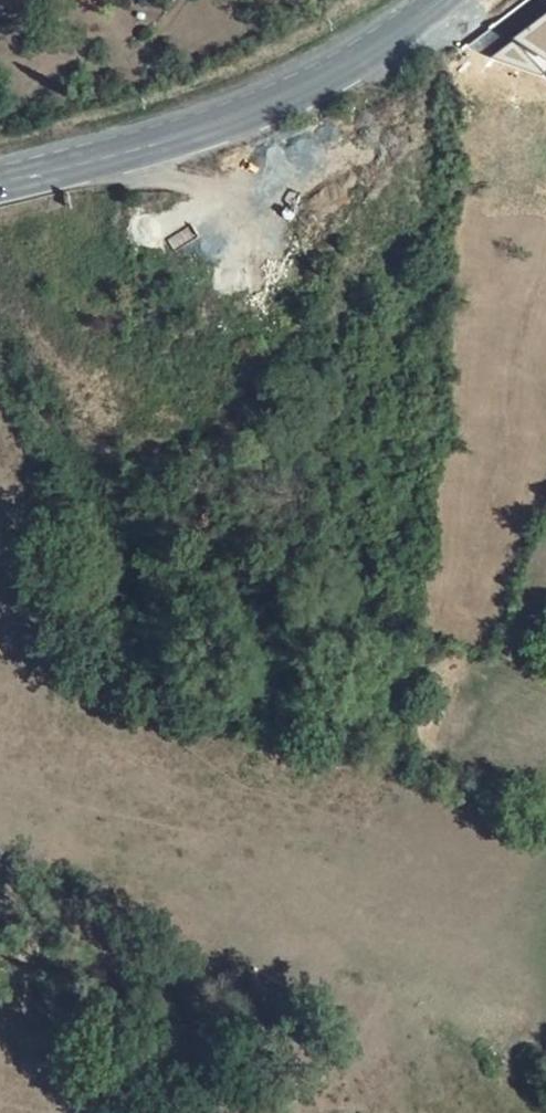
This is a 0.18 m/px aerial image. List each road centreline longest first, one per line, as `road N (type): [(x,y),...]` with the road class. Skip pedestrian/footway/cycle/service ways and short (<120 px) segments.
road 1 (tertiary): [(436,0),(327,80),(188,142),(0,190)]

